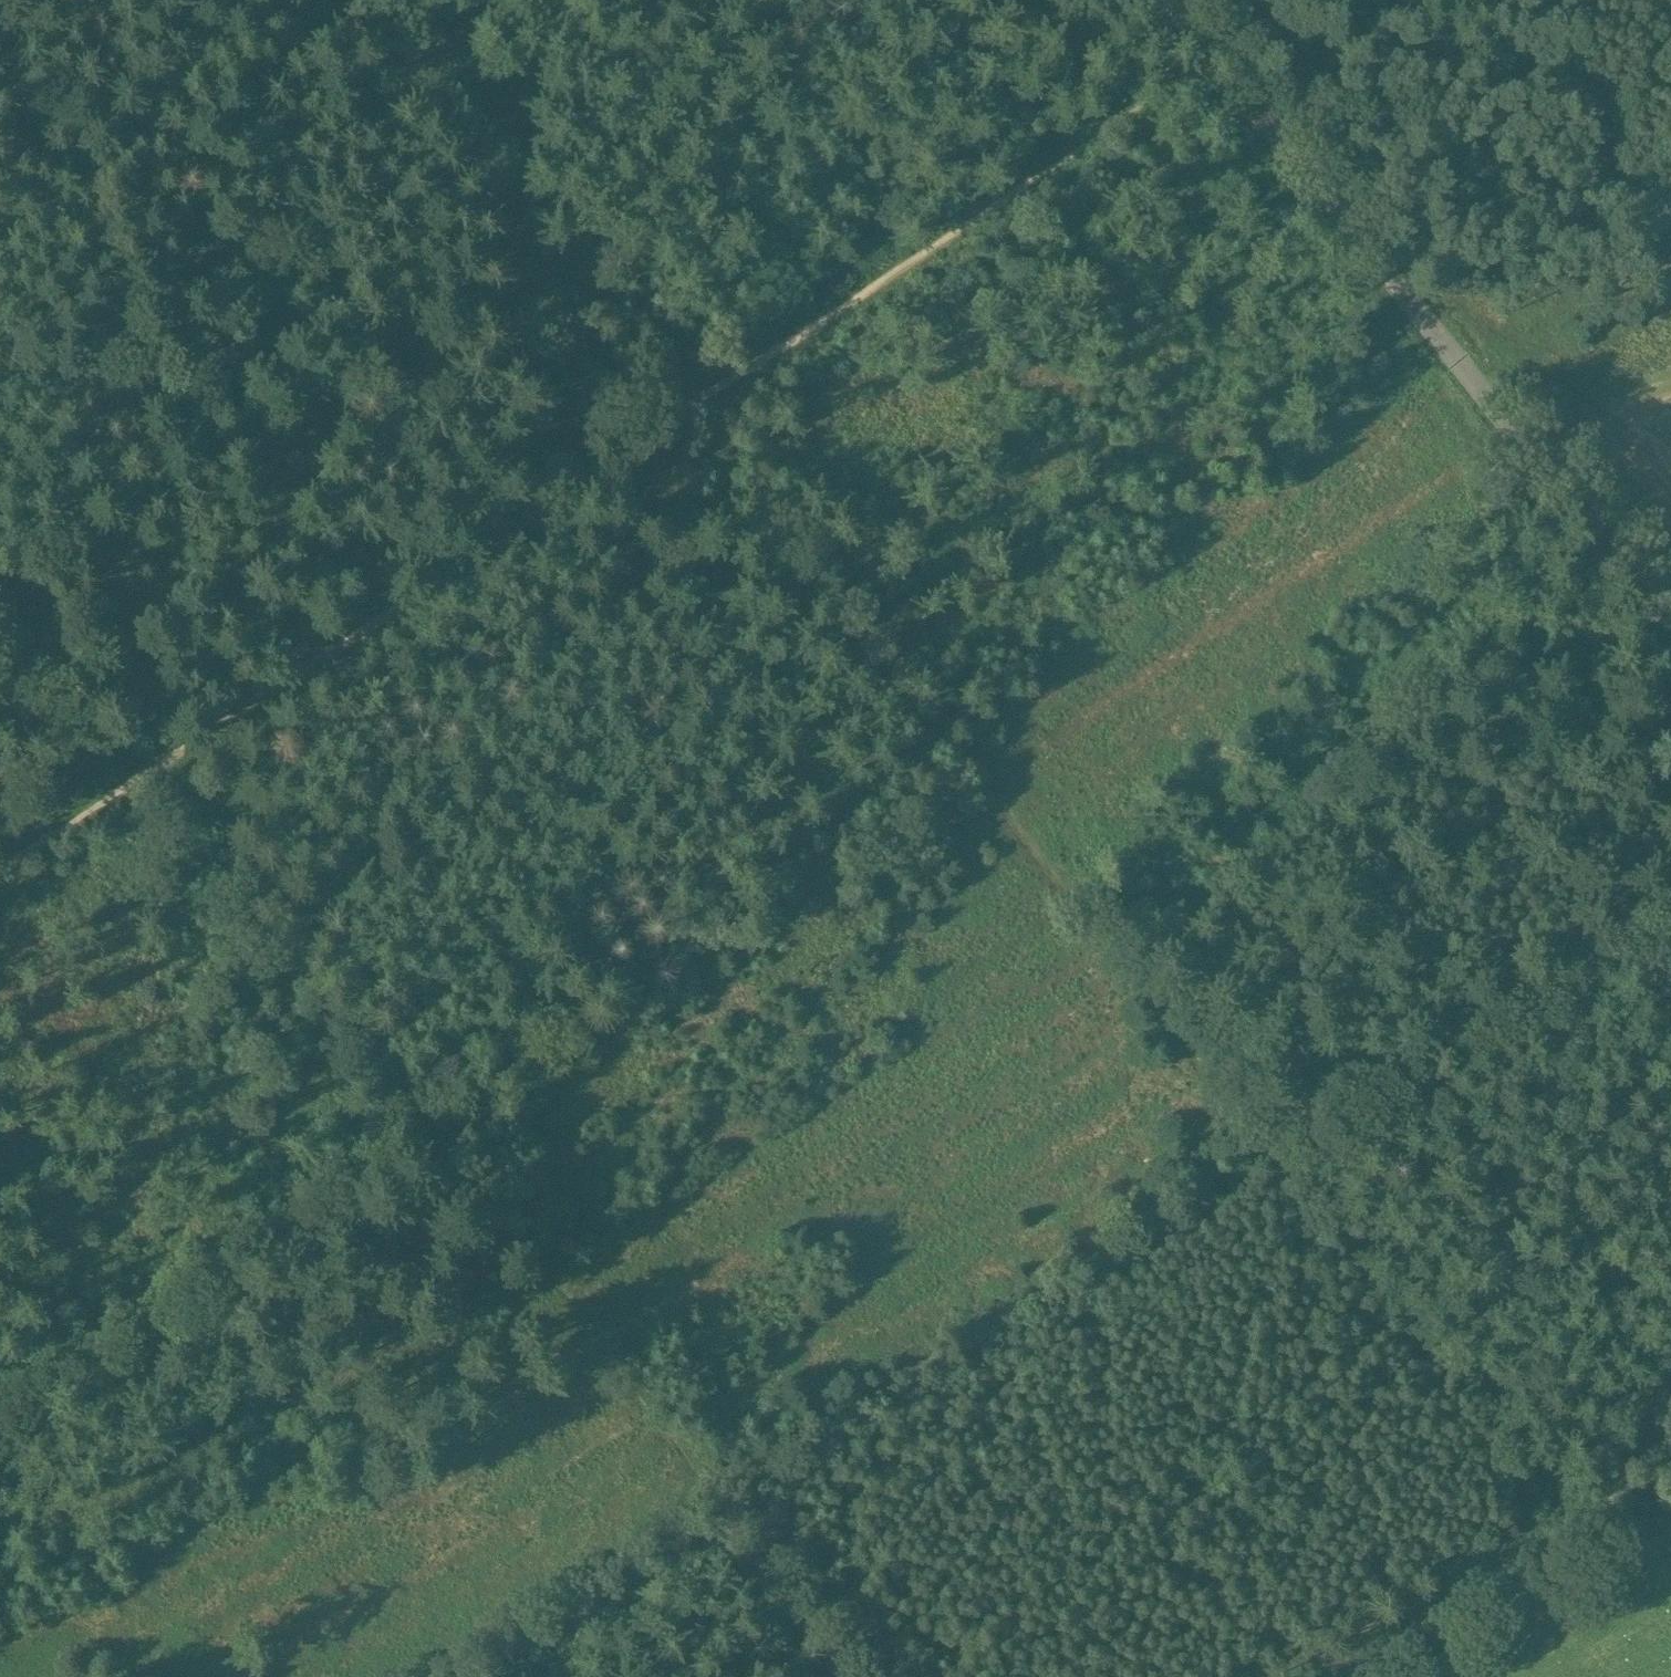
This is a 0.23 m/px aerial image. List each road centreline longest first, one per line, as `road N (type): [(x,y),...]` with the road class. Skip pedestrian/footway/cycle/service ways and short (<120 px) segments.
road 1 (track): [(0,869),(1209,57)]
road 2 (tertiary): [(1670,625),(1162,0)]

